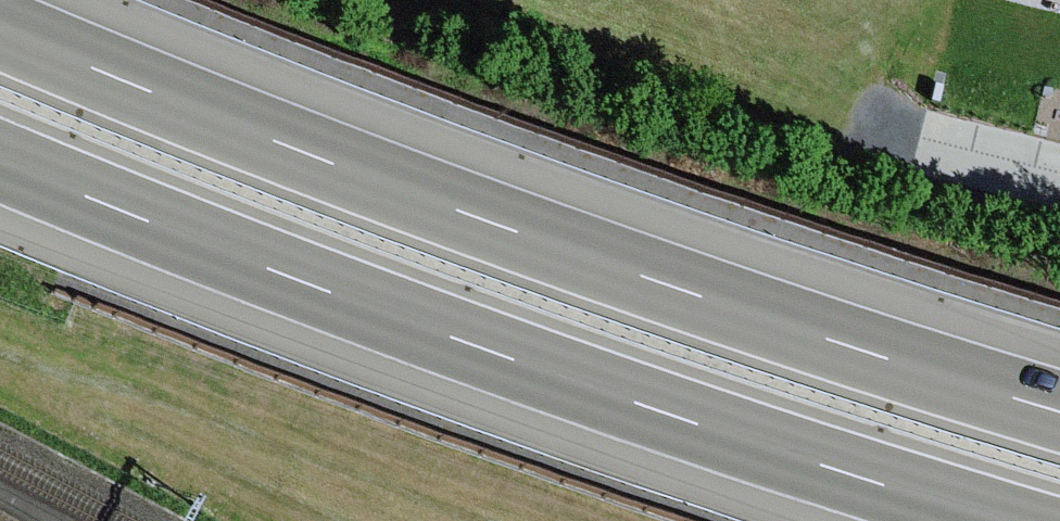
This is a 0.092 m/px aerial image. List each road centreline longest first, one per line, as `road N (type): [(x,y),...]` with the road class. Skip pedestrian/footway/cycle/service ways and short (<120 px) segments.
road 1 (motorway): [(1059,407),(698,295),(0,31)]
road 2 (motorway): [(0,159),(670,417),(986,520)]

